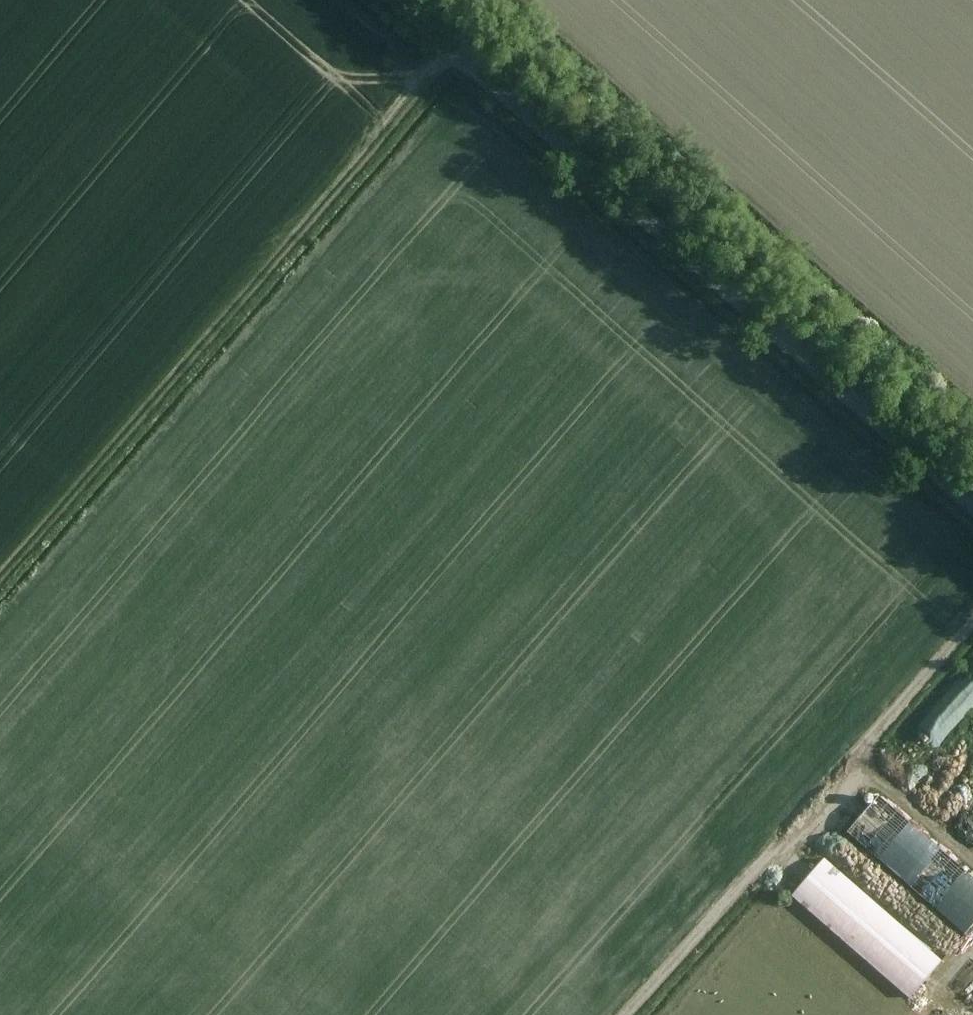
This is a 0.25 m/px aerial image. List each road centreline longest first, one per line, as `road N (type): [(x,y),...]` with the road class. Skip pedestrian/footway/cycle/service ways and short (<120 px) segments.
road 1 (residential): [(391,0),(972,511)]
road 2 (track): [(636,1014),(972,615)]

